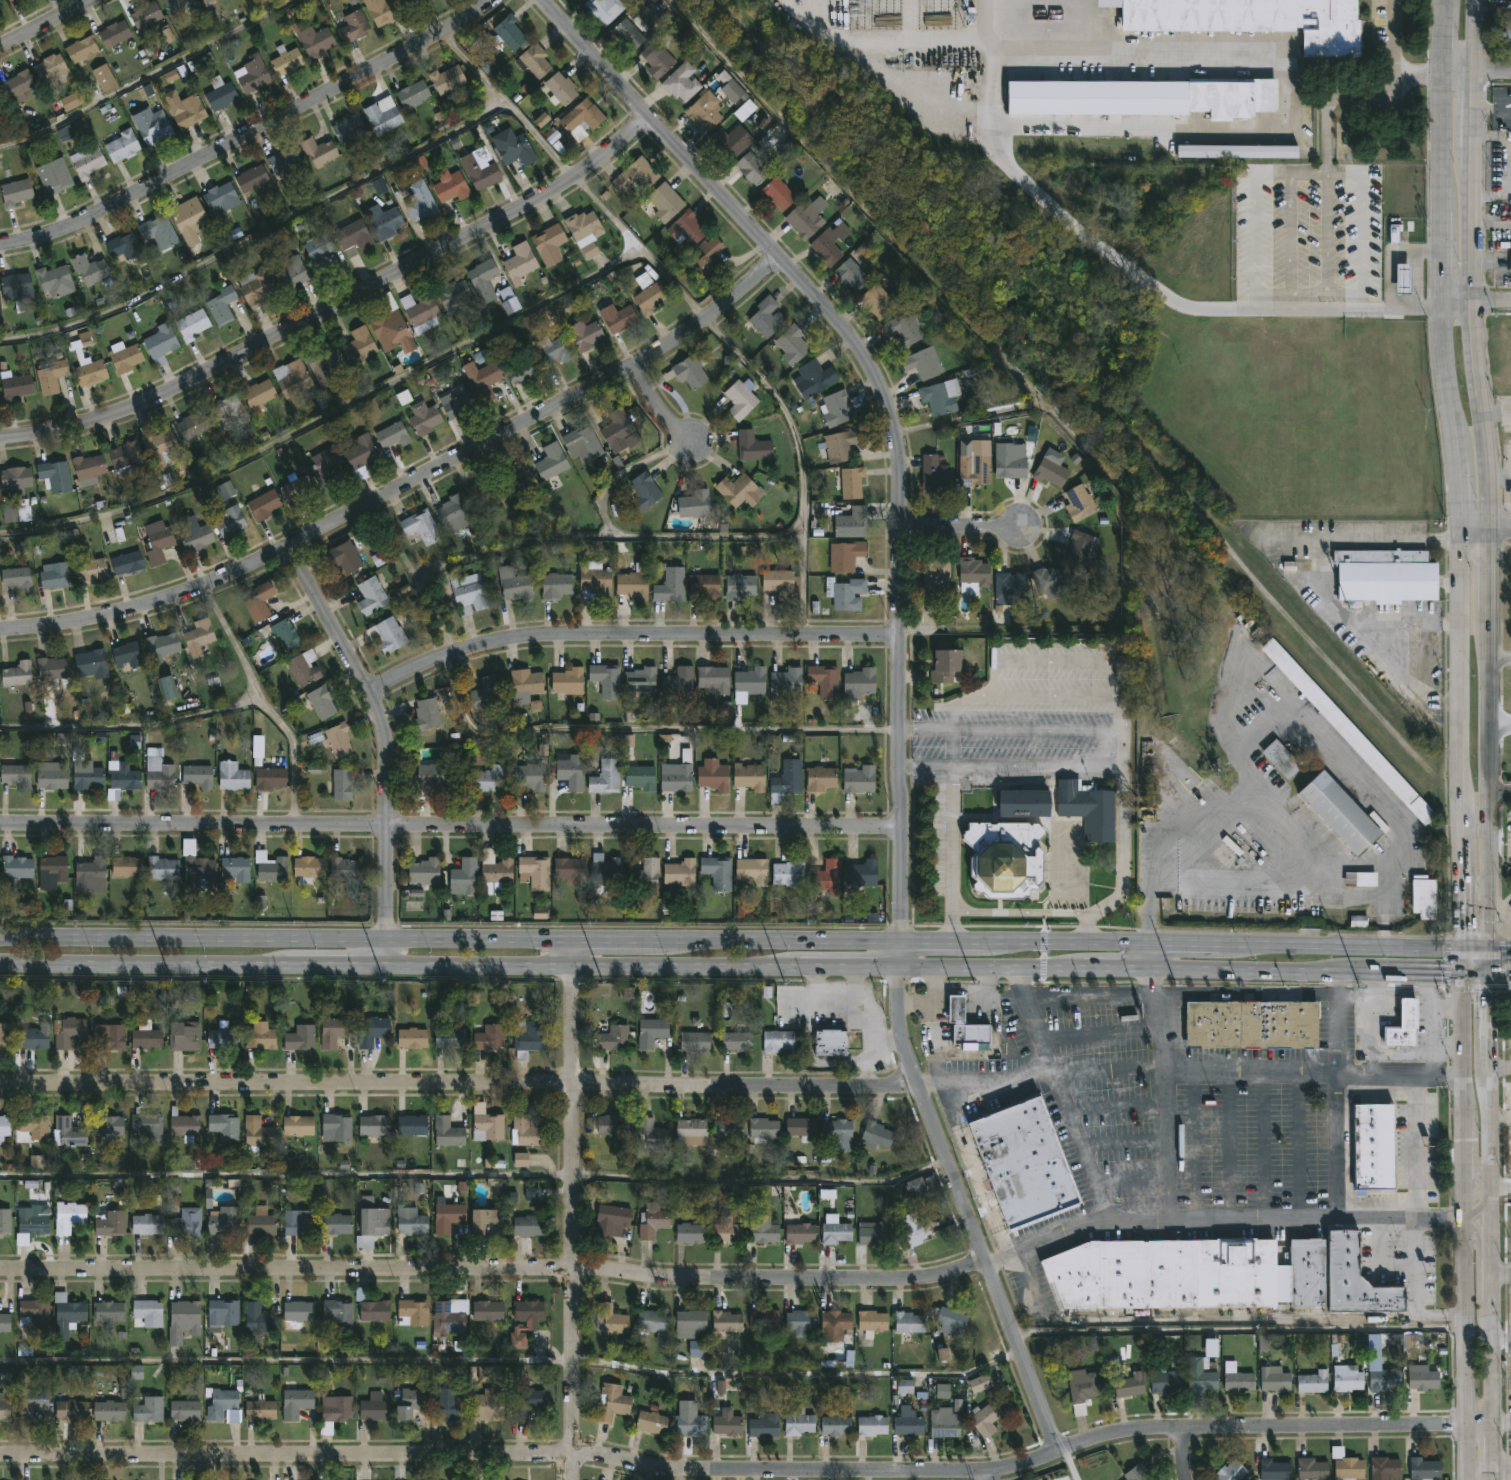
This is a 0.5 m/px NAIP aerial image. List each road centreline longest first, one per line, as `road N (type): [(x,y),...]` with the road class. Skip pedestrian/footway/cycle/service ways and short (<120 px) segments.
road 1 (residential): [(544,0),(779,256),(877,379),(895,432),(902,523),(898,1027),(1059,1454)]
road 2 (residential): [(1466,1432),(1147,1433),(1109,1437),(989,1476),(657,1472),(575,1454),(0,1455)]
road 3 (secondary): [(1462,947),(1086,938),(0,936)]
road 4 (secondary): [(0,961),(1434,972)]
road 5 (residential): [(988,1262),(918,1281),(574,1267),(0,1268)]
road 6 (secondary): [(1448,0),(1442,303),(1459,479),(1462,947)]
road 7 (secondary): [(1486,947),(1492,530),(1477,304),(1476,0)]
road 8 (residential): [(920,1088),(0,1083)]
road 9 (residential): [(902,826),(0,823)]
road 10 (residential): [(779,256),(636,364),(226,576),(127,610),(0,629)]
road 11 (residential): [(650,117),(553,187),(160,395),(66,429),(0,439)]
road 12 (residential): [(492,0),(441,34),(57,231),(0,244)]
road 13 (residential): [(901,635),(517,636),(369,692)]
road 14 (residential): [(572,940),(575,1479)]
road 15 (secondary): [(1492,1479),(1486,972)]
road 16 (secondary): [(1463,1012),(1467,1479)]
road 17 (residential): [(287,546),(380,713),(387,751),(385,964)]

